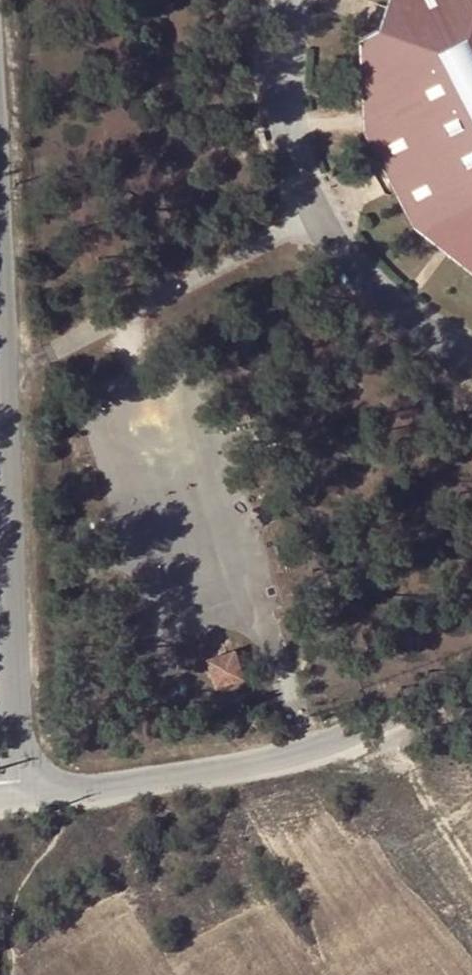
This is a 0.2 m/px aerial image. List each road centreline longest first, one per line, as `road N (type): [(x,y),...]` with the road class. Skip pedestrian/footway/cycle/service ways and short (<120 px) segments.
road 1 (unclassified): [(471,683),(329,749),(203,779),(19,805)]
road 2 (unclassified): [(0,521),(19,805)]
road 3 (track): [(471,870),(400,742),(397,718)]

